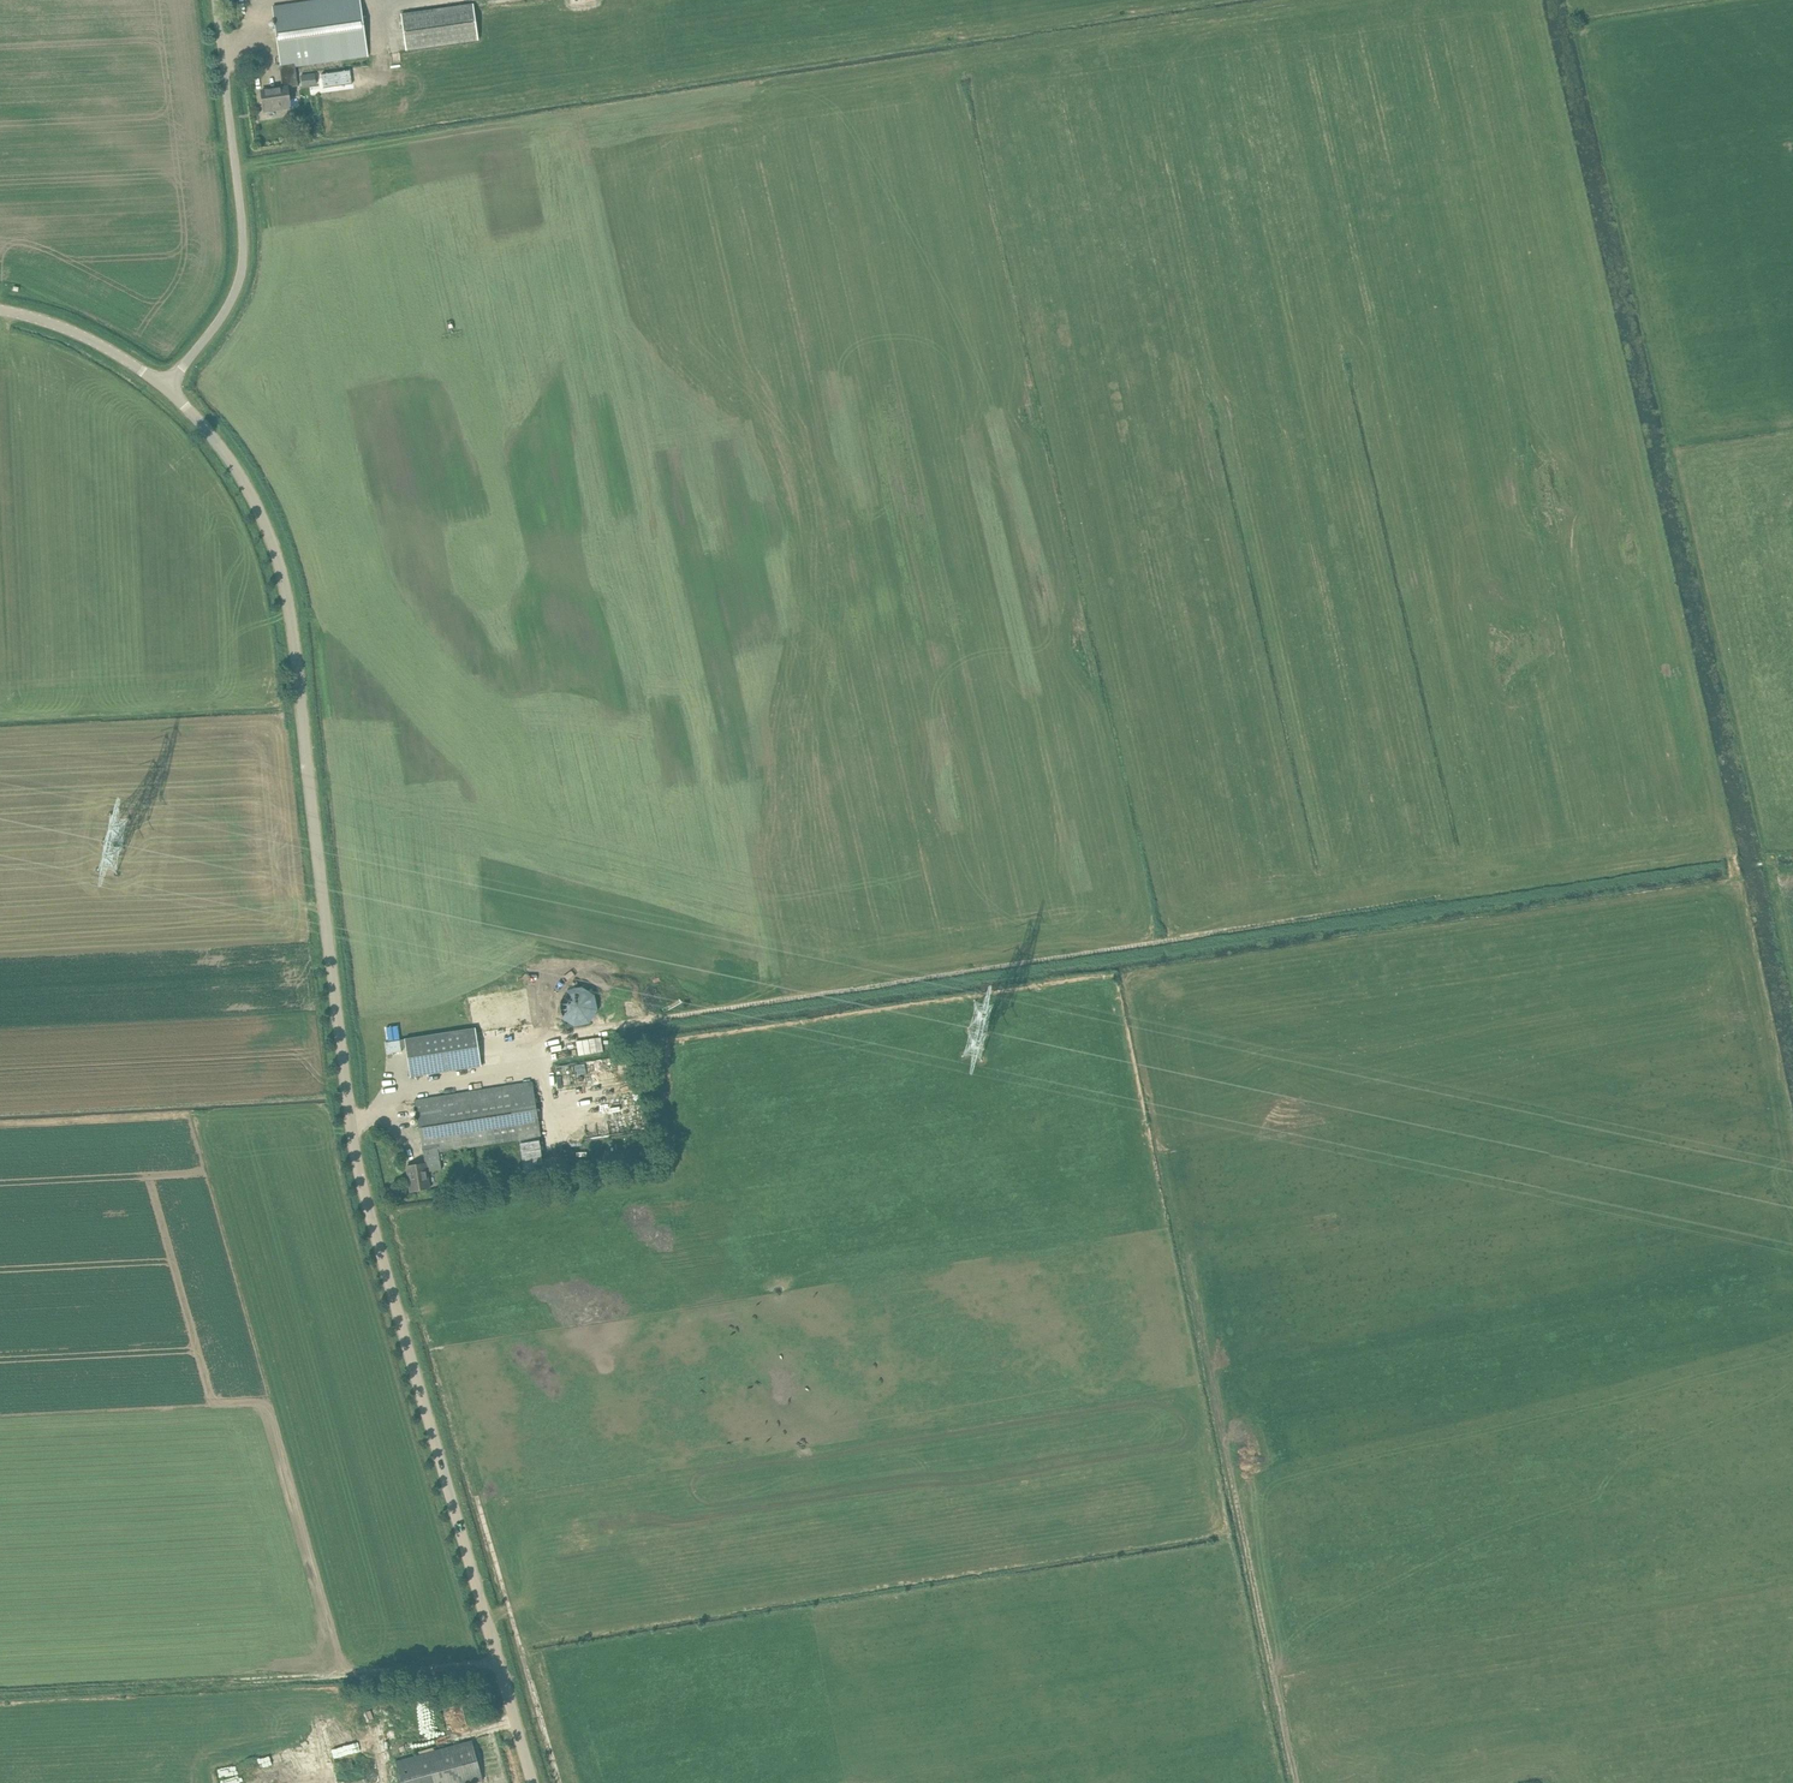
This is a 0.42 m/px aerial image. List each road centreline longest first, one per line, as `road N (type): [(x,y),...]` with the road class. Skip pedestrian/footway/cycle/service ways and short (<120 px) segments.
road 1 (unclassified): [(533,1782),(364,1191),(280,566),(232,462),(167,388)]
road 2 (track): [(499,1664),(0,1693)]
road 3 (unclassified): [(167,388),(219,321),(244,260),(215,0)]
road 4 (unclassified): [(0,309),(77,333),(167,388)]

